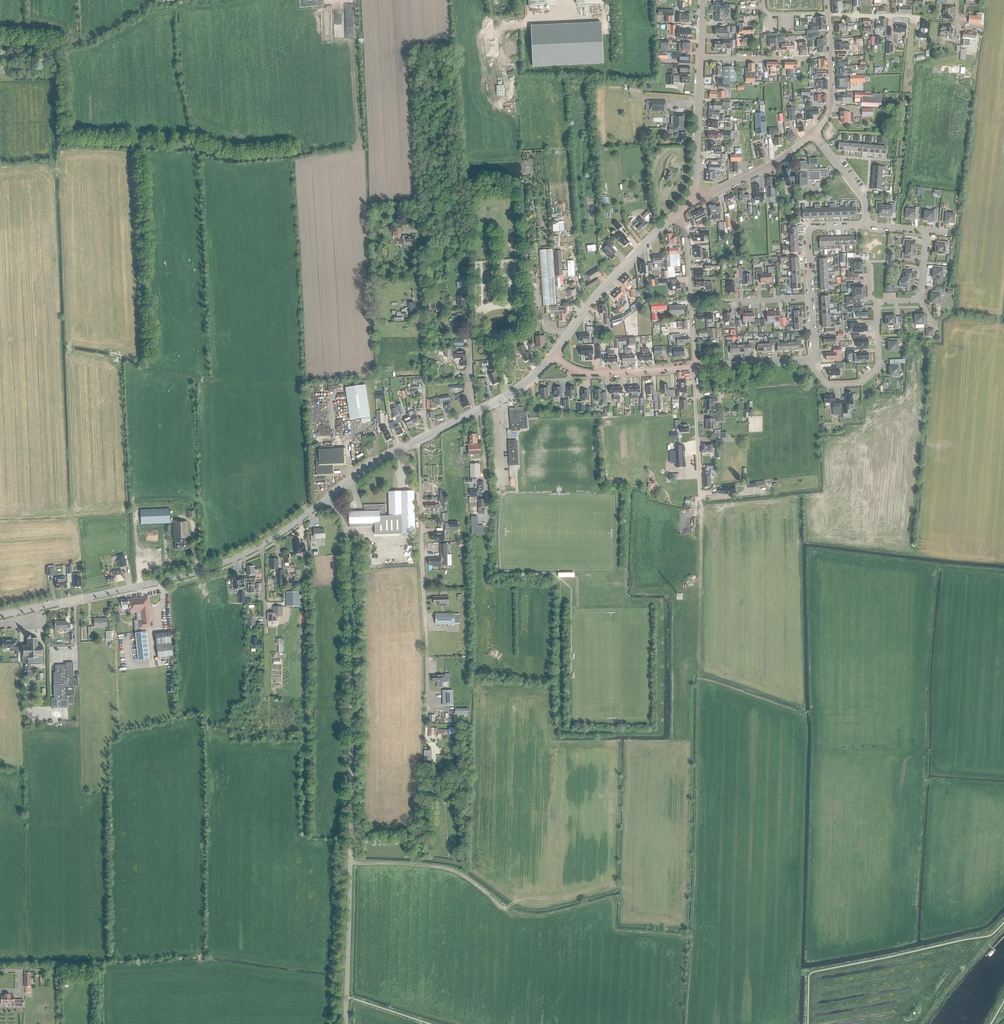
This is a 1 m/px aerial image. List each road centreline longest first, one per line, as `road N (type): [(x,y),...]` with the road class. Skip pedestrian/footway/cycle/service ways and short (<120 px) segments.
road 1 (unclassified): [(346,1023),(351,626),(347,537),(327,499)]
road 2 (tertiary): [(0,616),(187,575),(260,546)]
road 3 (track): [(699,735),(699,496)]
road 4 (residential): [(418,441),(427,665)]
road 5 (tertiary): [(553,354),(614,276),(675,216)]
road 6 (track): [(508,907),(447,868),(350,864)]
road 7 (unclassified): [(695,368),(687,235),(675,216)]
road 8 (track): [(34,27),(85,40),(140,6),(173,0)]
road 9 (residential): [(553,354),(584,373),(695,368)]
road 10 (residential): [(814,362),(827,385),(861,384),(877,370),(879,305)]
road 11 (tertiary): [(694,193),(700,58)]
road 12 (residential): [(694,193),(710,194),(814,137)]
road 13 (residential): [(700,58),(831,56)]
road 14 (unclassified): [(699,496),(695,368)]
road 15 (residential): [(811,299),(809,231),(865,222)]

